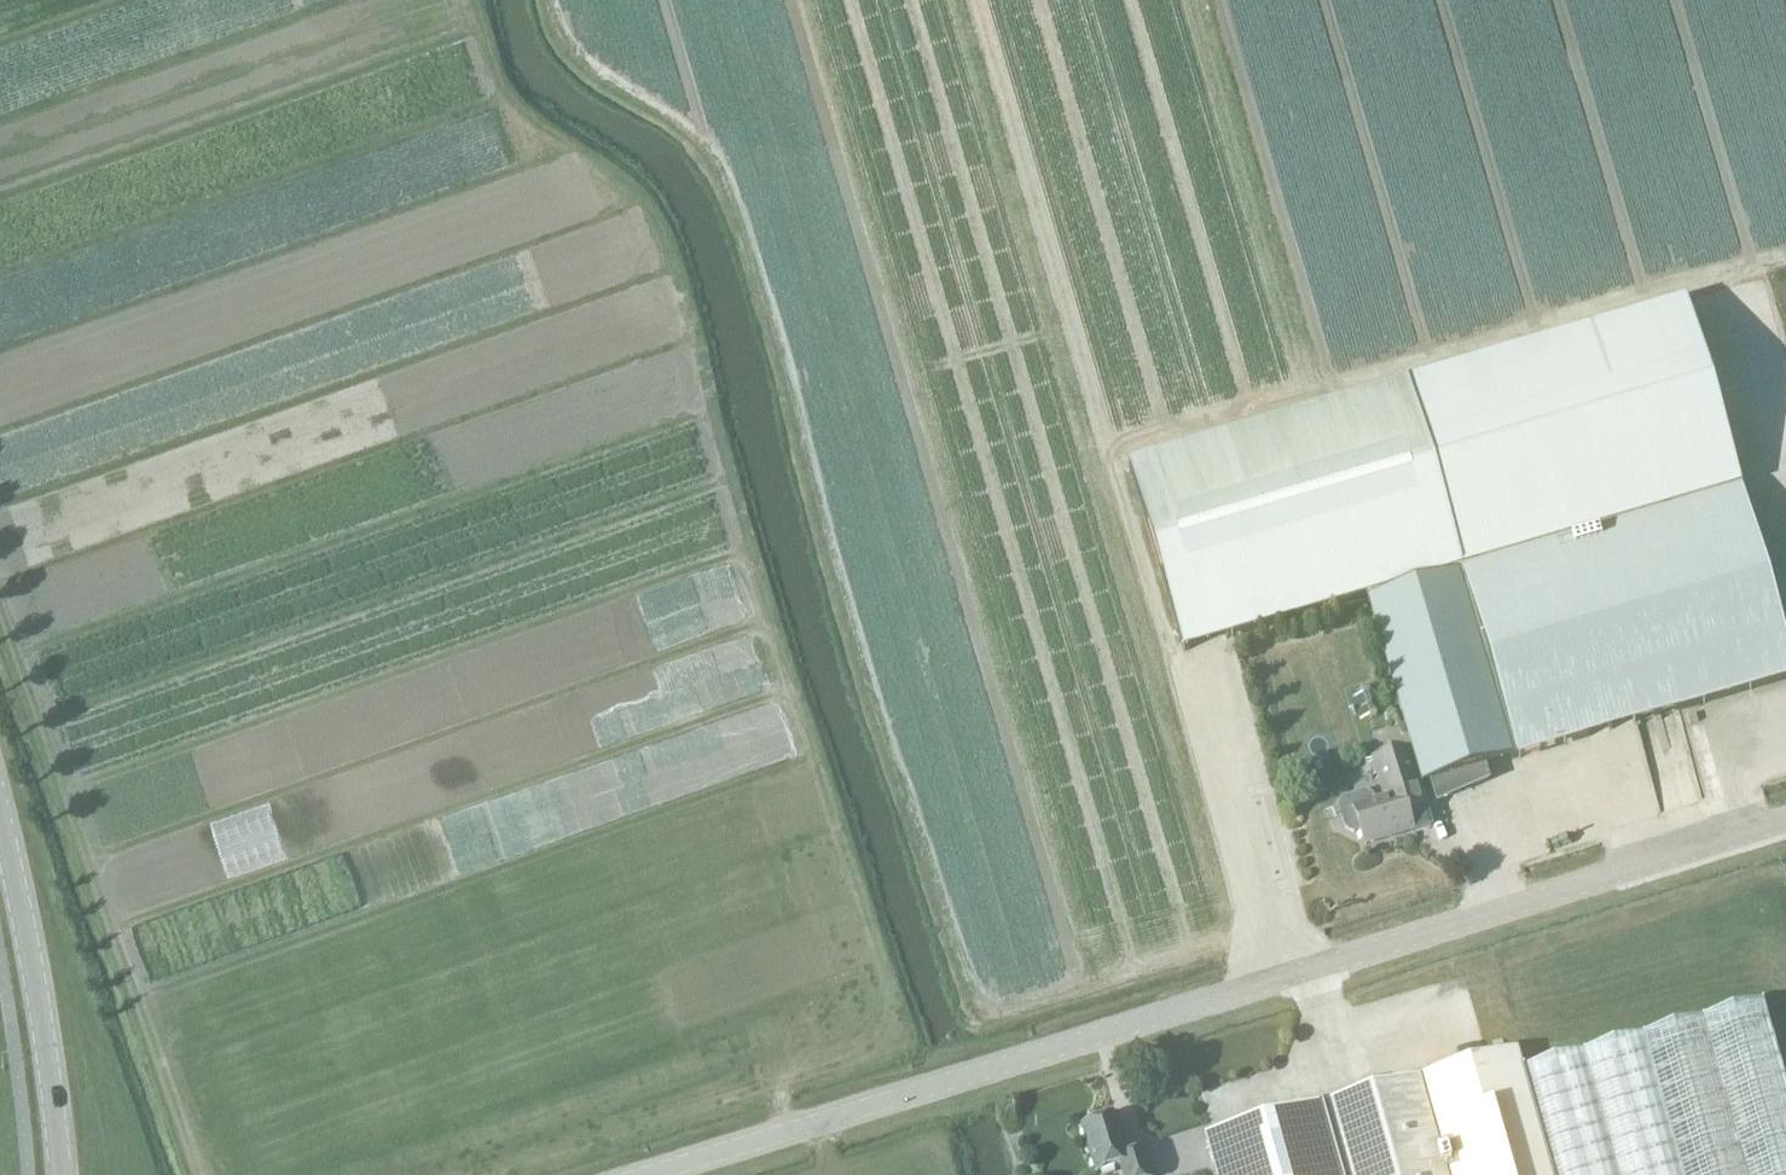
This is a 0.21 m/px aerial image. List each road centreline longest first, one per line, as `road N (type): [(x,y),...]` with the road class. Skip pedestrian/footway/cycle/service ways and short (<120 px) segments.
road 1 (unclassified): [(653,1174),(1785,823)]
road 2 (tertiary): [(61,1174),(37,983),(0,809)]

